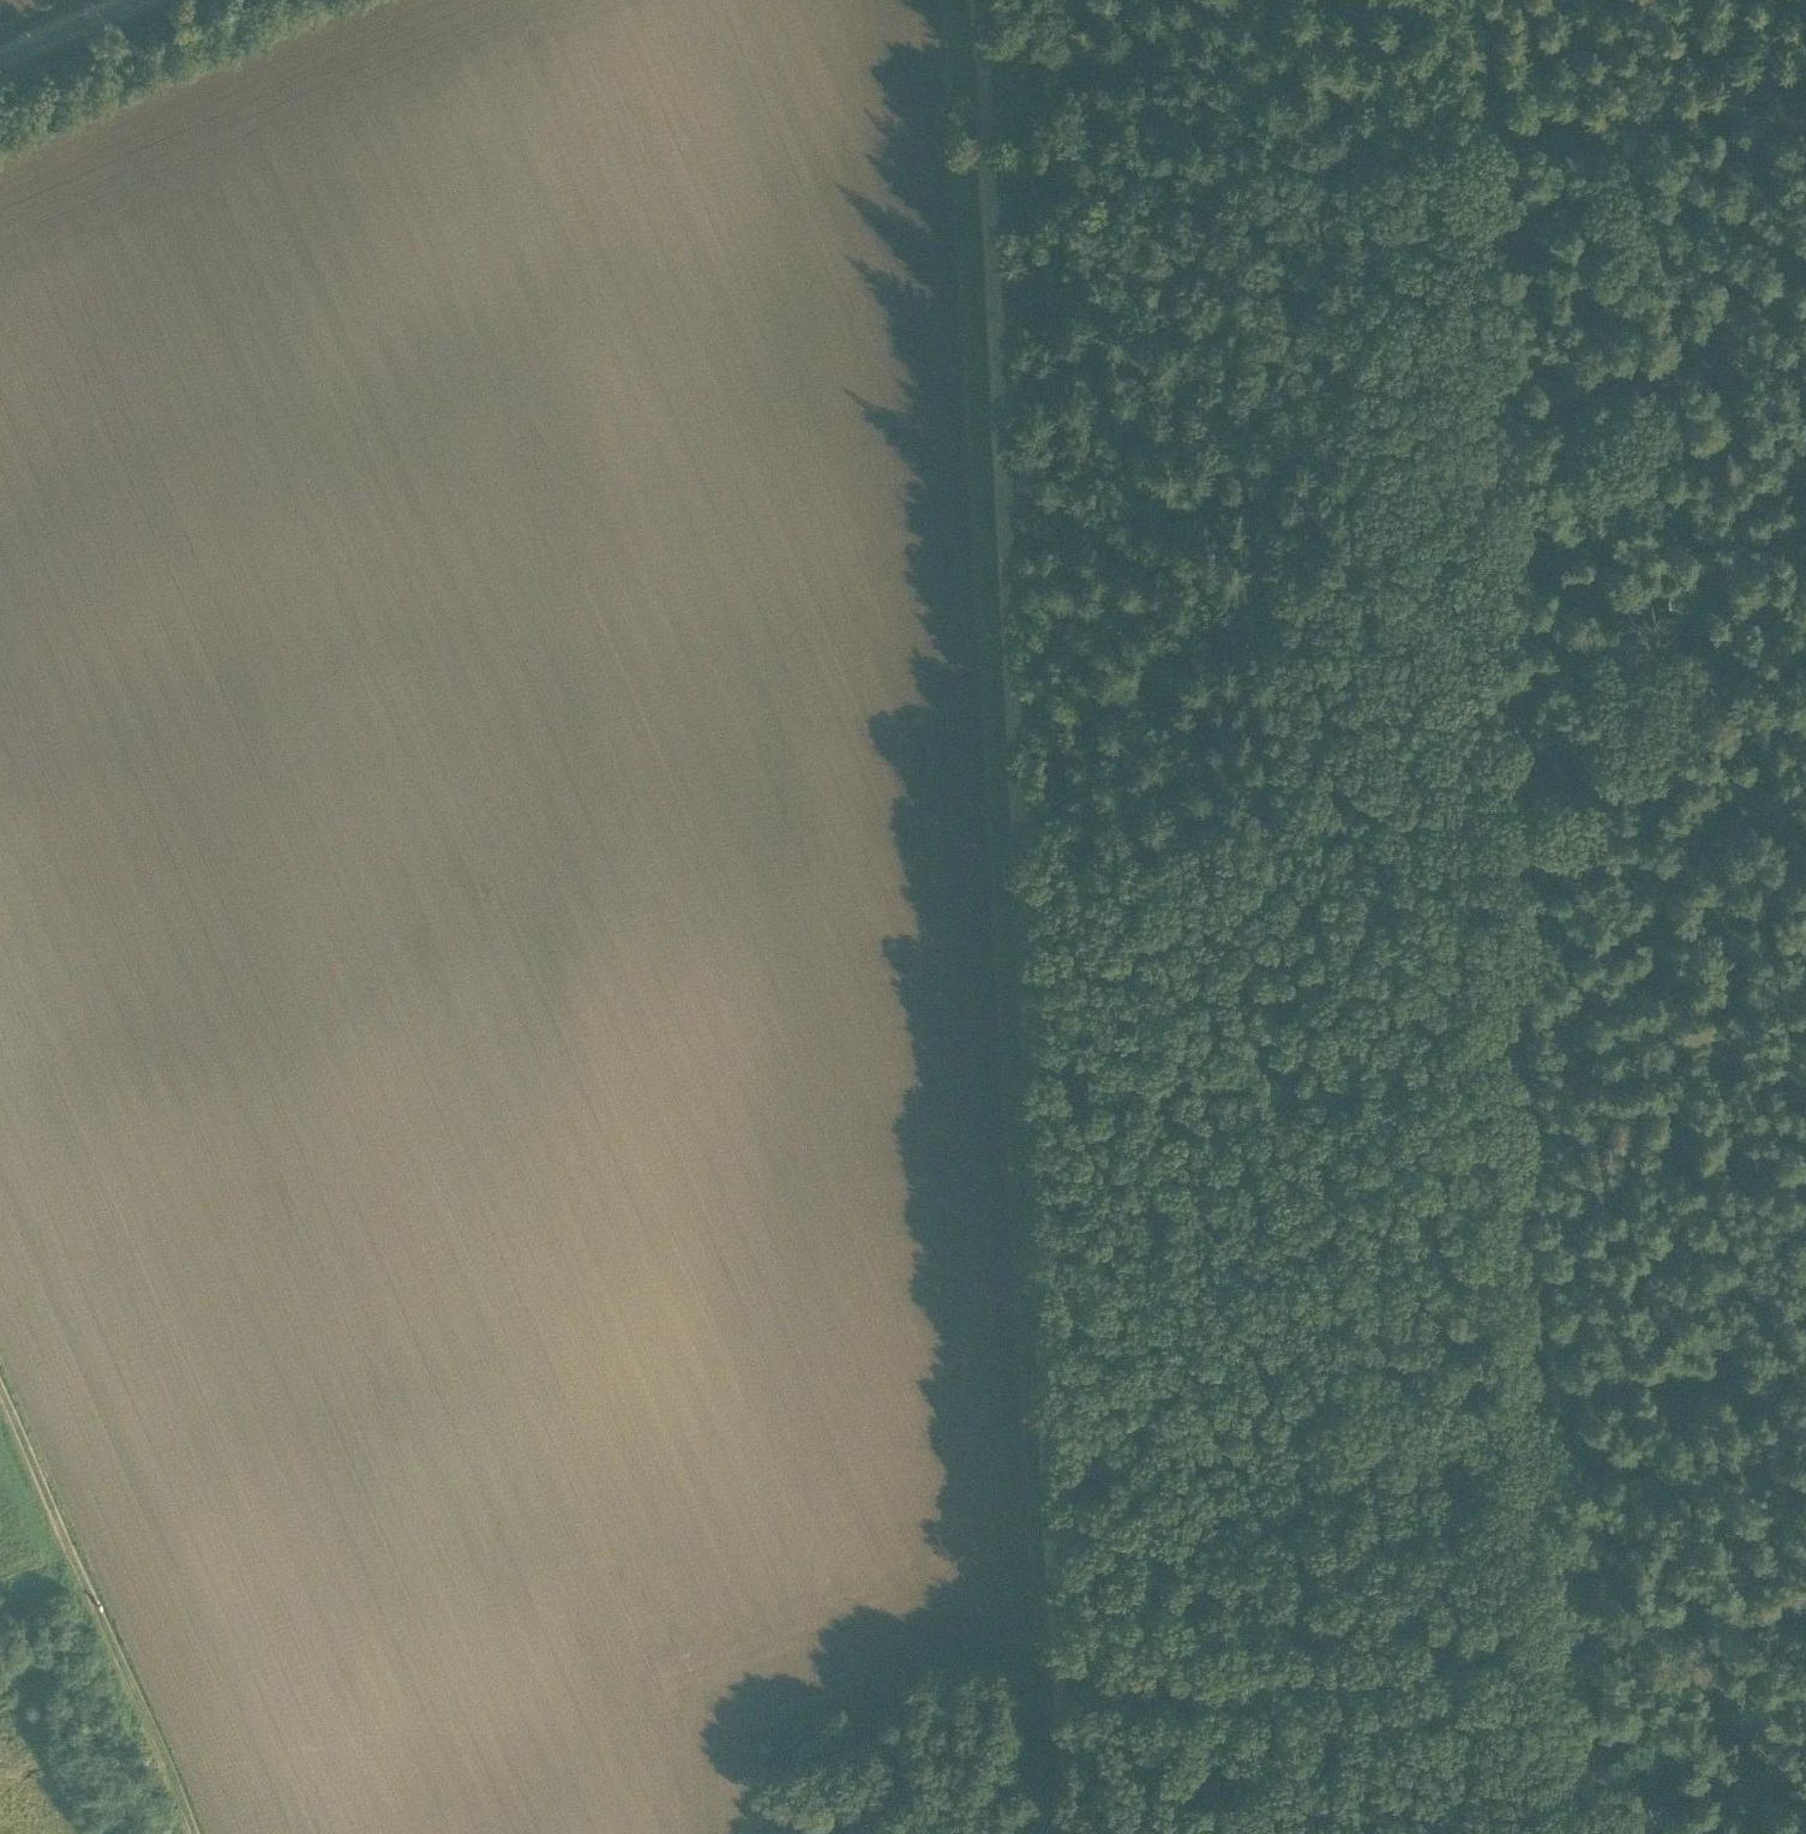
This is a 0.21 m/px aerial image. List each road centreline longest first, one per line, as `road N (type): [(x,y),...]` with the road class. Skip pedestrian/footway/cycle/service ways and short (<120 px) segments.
road 1 (track): [(990,165),(1055,1462)]
road 2 (track): [(1066,1673),(1617,1592)]
road 3 (track): [(194,1833),(0,1392)]
road 4 (track): [(1055,1462),(1066,1673)]
road 5 (track): [(1617,1592),(1805,1564)]
road 6 (track): [(1066,1673),(1071,1750),(1103,1833)]
road 7 (track): [(979,0),(990,165)]
road 8 (unclassified): [(0,64),(146,0)]

